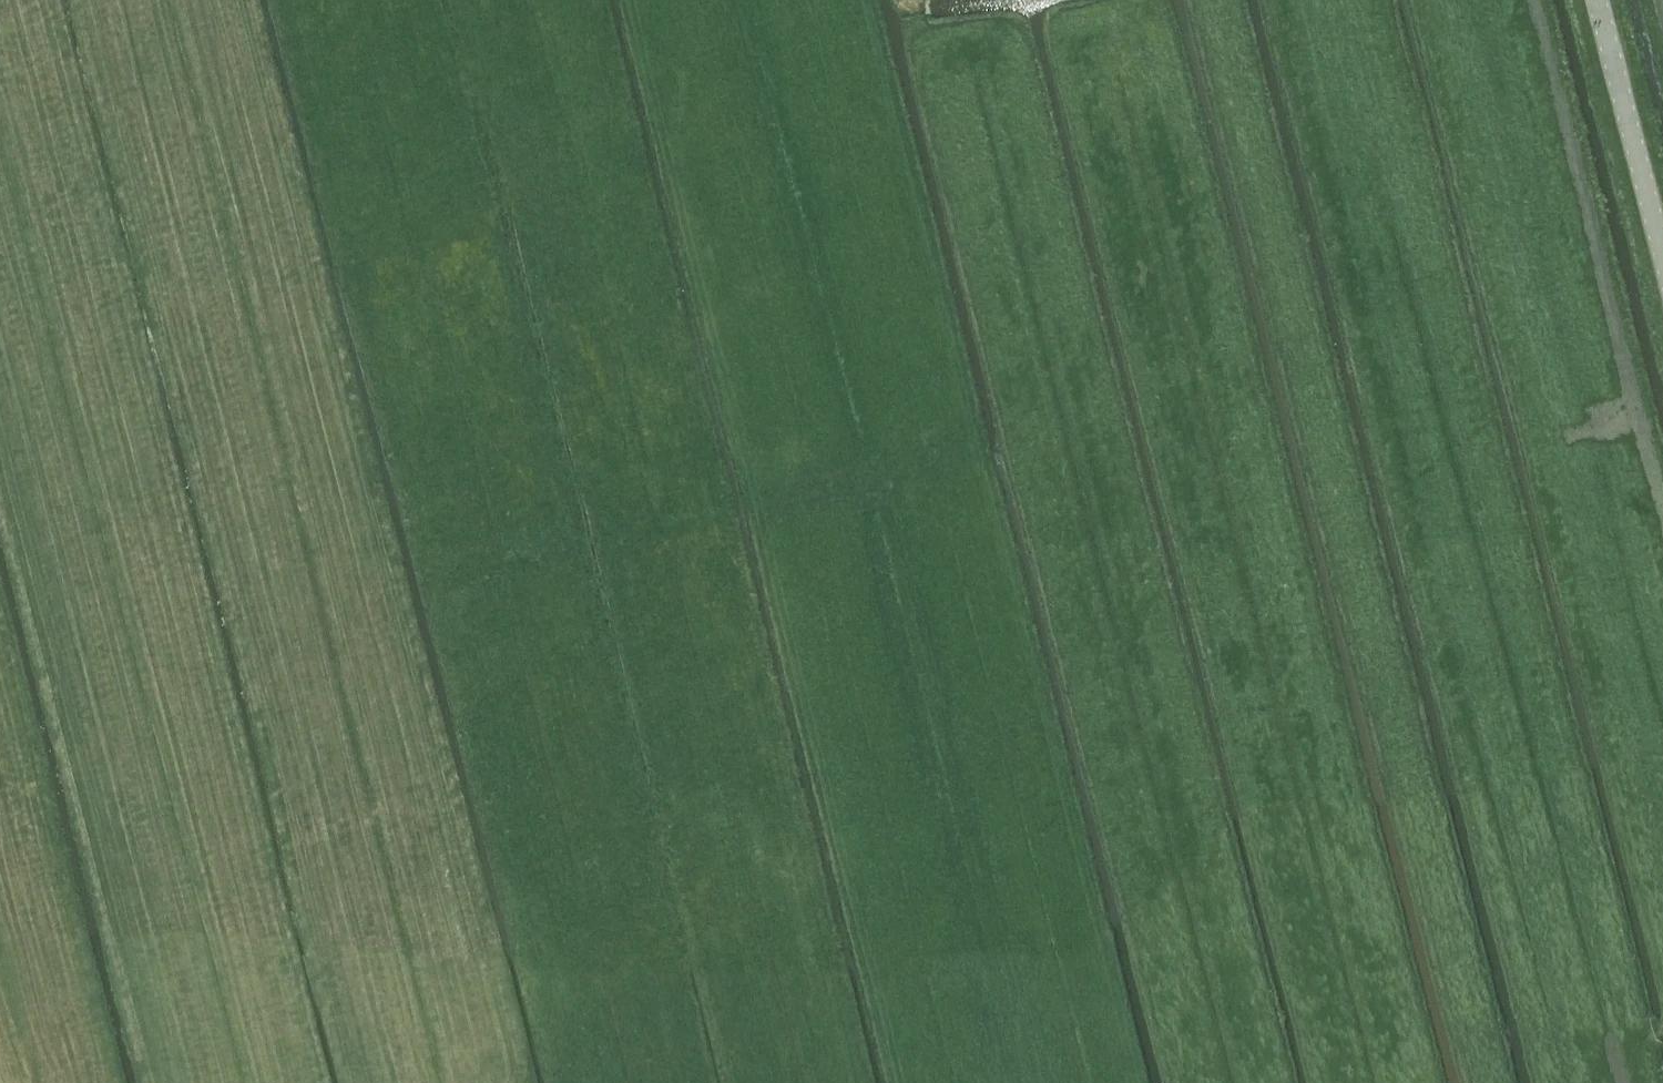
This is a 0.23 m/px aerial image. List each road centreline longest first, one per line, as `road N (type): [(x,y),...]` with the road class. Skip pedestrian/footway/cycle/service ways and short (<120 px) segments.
road 1 (unclassified): [(1662,260),(1596,0)]

